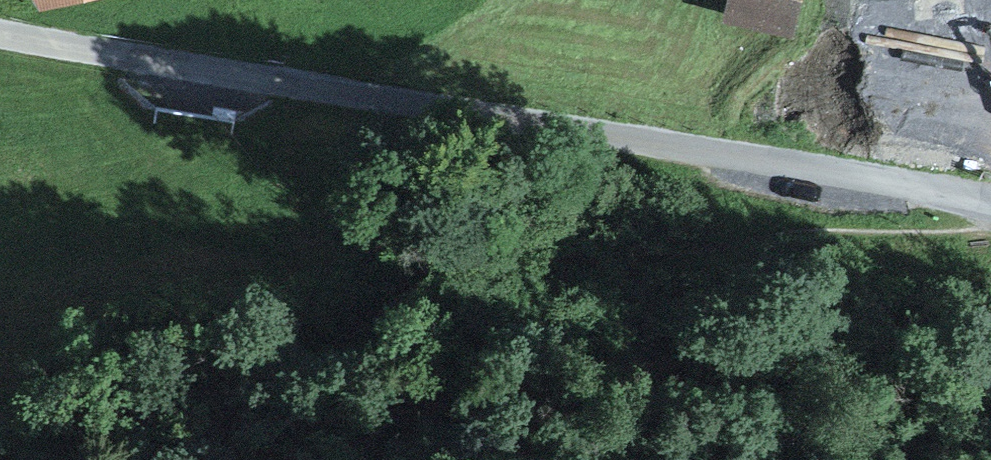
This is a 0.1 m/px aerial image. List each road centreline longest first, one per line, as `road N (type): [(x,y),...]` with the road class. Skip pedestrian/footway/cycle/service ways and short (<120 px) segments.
road 1 (residential): [(990,202),(0,32)]
road 2 (trunk): [(990,131),(676,334),(439,459)]

